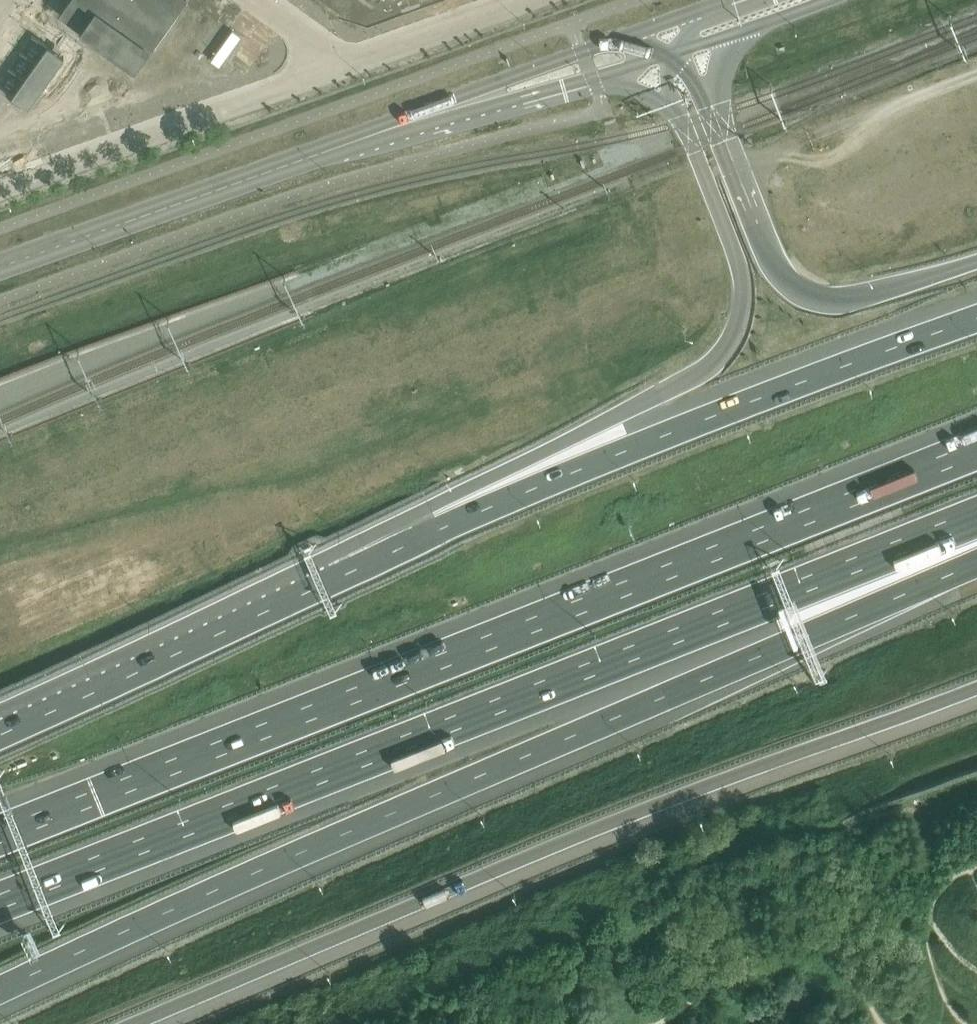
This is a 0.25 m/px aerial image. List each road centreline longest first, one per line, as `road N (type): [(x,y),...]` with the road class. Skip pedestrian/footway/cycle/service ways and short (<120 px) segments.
road 1 (motorway): [(0,995),(182,906),(822,630),(976,548)]
road 2 (motorway): [(976,451),(0,837)]
road 3 (motorway): [(0,902),(976,518)]
road 4 (motorway): [(138,1023),(568,841),(976,689)]
road 5 (motorway): [(679,115),(742,274),(743,305),(724,349),(682,385),(431,508),(330,578)]
road 6 (motorway): [(976,320),(565,475),(330,578)]
road 7 (motorway): [(976,260),(857,299),(795,286),(776,268),(711,105)]
road 8 (motorway): [(330,578),(0,729)]
road 9 (unclassified): [(621,40),(311,157)]
road 10 (unclassified): [(0,267),(311,157)]
road 11 (unclassified): [(311,157),(365,151),(595,84)]
road 12 (track): [(735,167),(976,74)]

